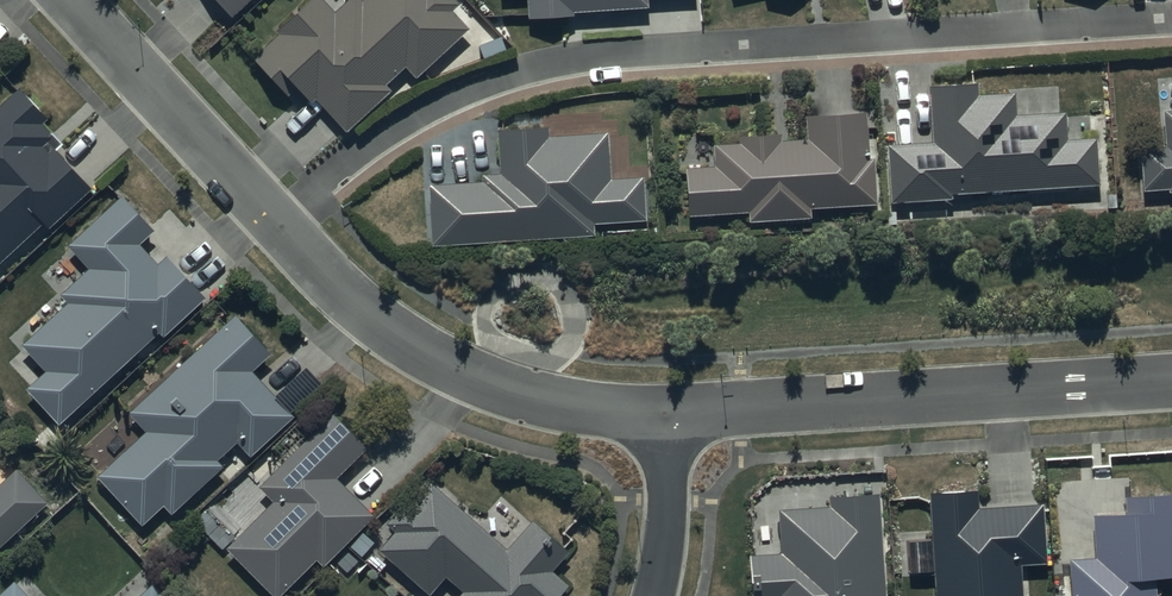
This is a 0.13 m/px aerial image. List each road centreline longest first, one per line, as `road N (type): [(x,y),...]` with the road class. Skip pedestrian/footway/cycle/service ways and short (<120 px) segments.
road 1 (residential): [(1171,19),(550,61),(409,115),(351,157),(282,229)]
road 2 (residential): [(669,416),(1171,379)]
road 3 (residential): [(282,229),(366,308),(446,363),(536,397),(610,414),(669,416)]
road 4 (residential): [(71,0),(282,229)]
road 5 (residential): [(669,416),(671,528),(659,595)]

